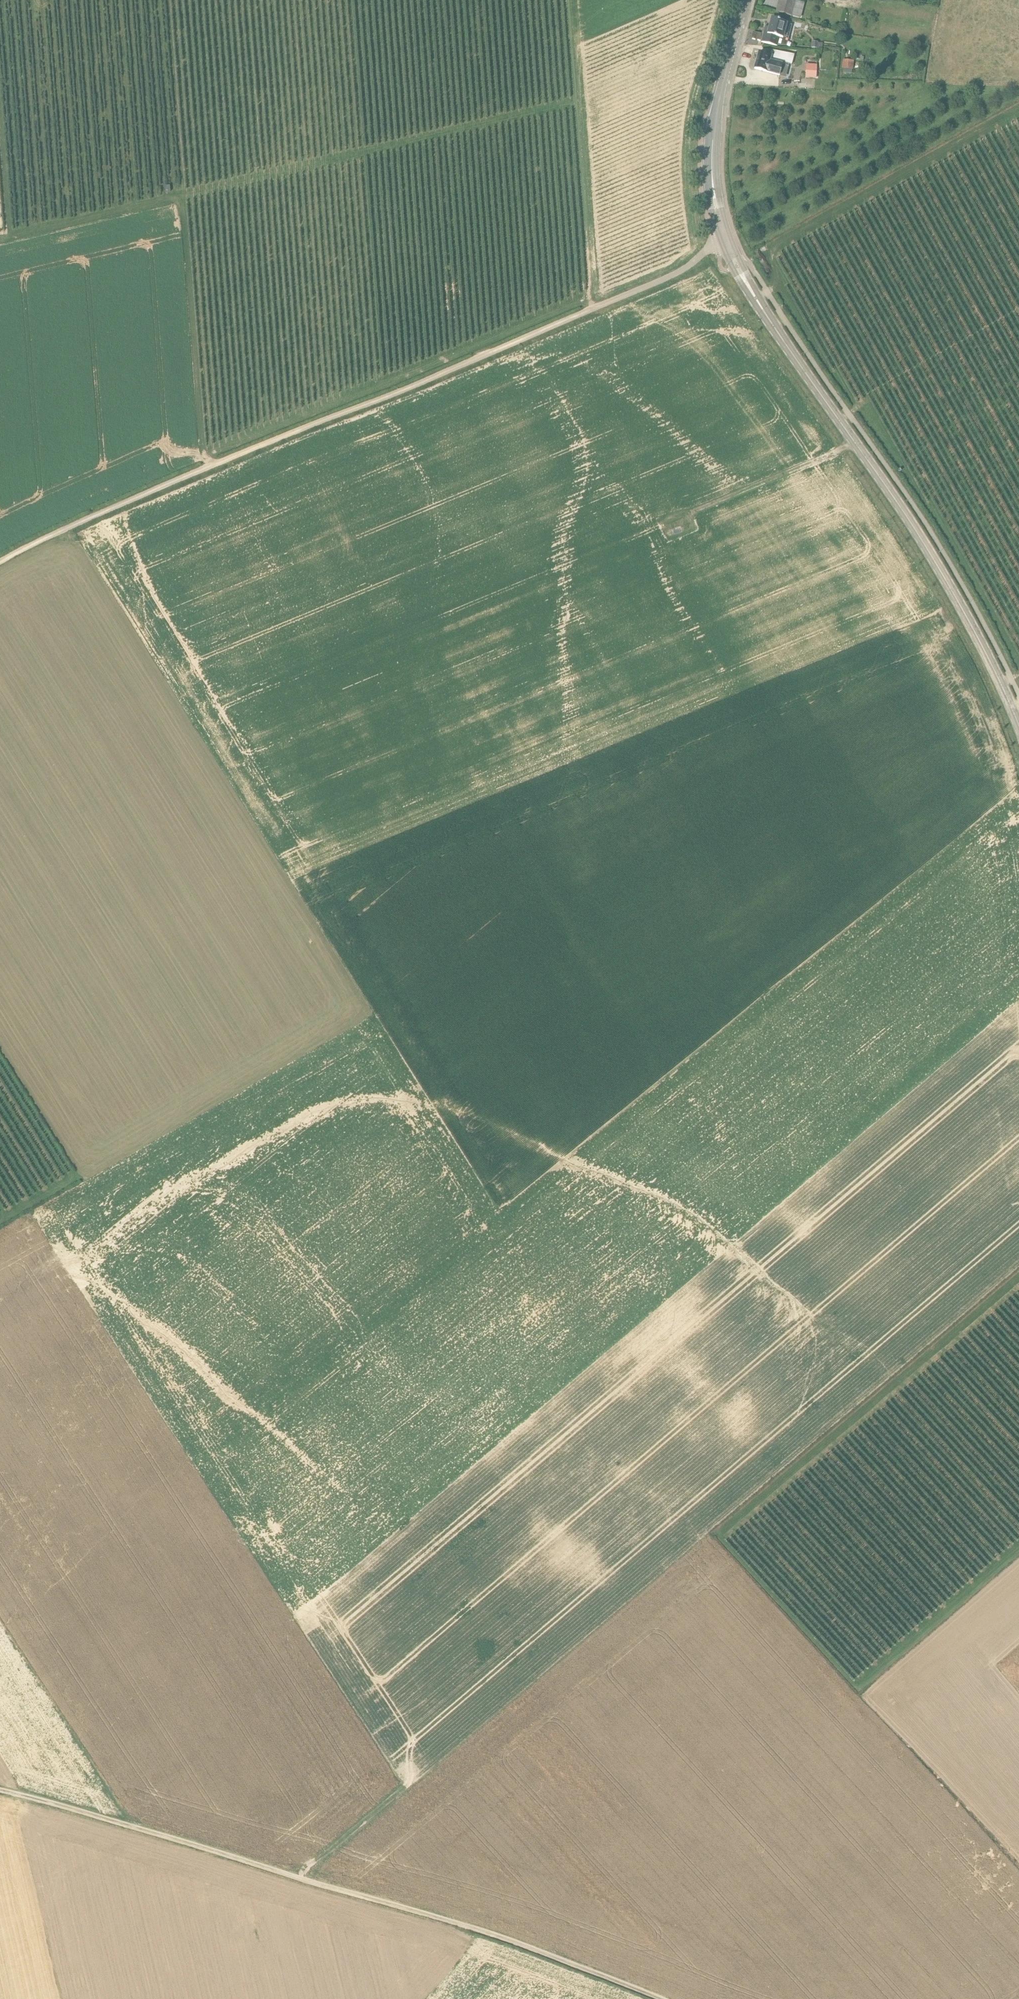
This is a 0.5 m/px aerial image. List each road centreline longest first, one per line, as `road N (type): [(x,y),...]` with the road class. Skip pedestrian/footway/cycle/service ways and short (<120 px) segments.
road 1 (unclassified): [(0,562),(169,483),(671,275),(726,240)]
road 2 (track): [(661,1998),(477,1929),(0,1790)]
road 3 (tertiary): [(1018,725),(940,569),(766,315),(726,240)]
road 4 (track): [(363,652),(855,442)]
road 5 (tertiary): [(726,240),(715,198),(713,143),(745,0)]

